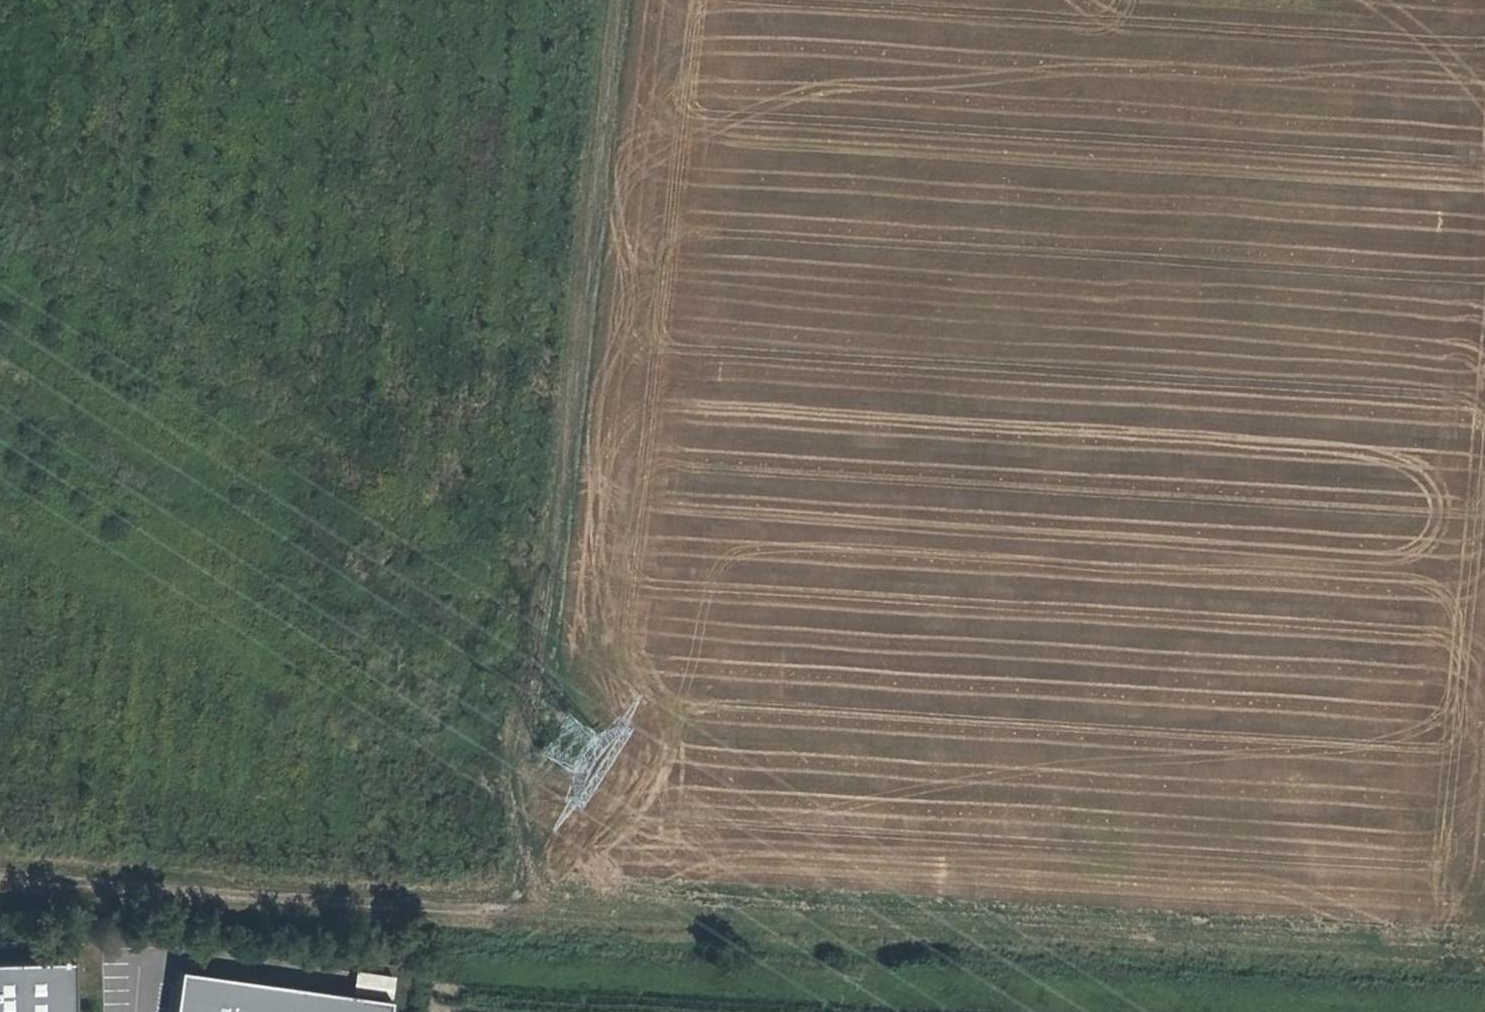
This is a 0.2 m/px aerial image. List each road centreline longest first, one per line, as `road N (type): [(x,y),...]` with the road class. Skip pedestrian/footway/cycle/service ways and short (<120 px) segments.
road 1 (track): [(0,872),(532,908)]

